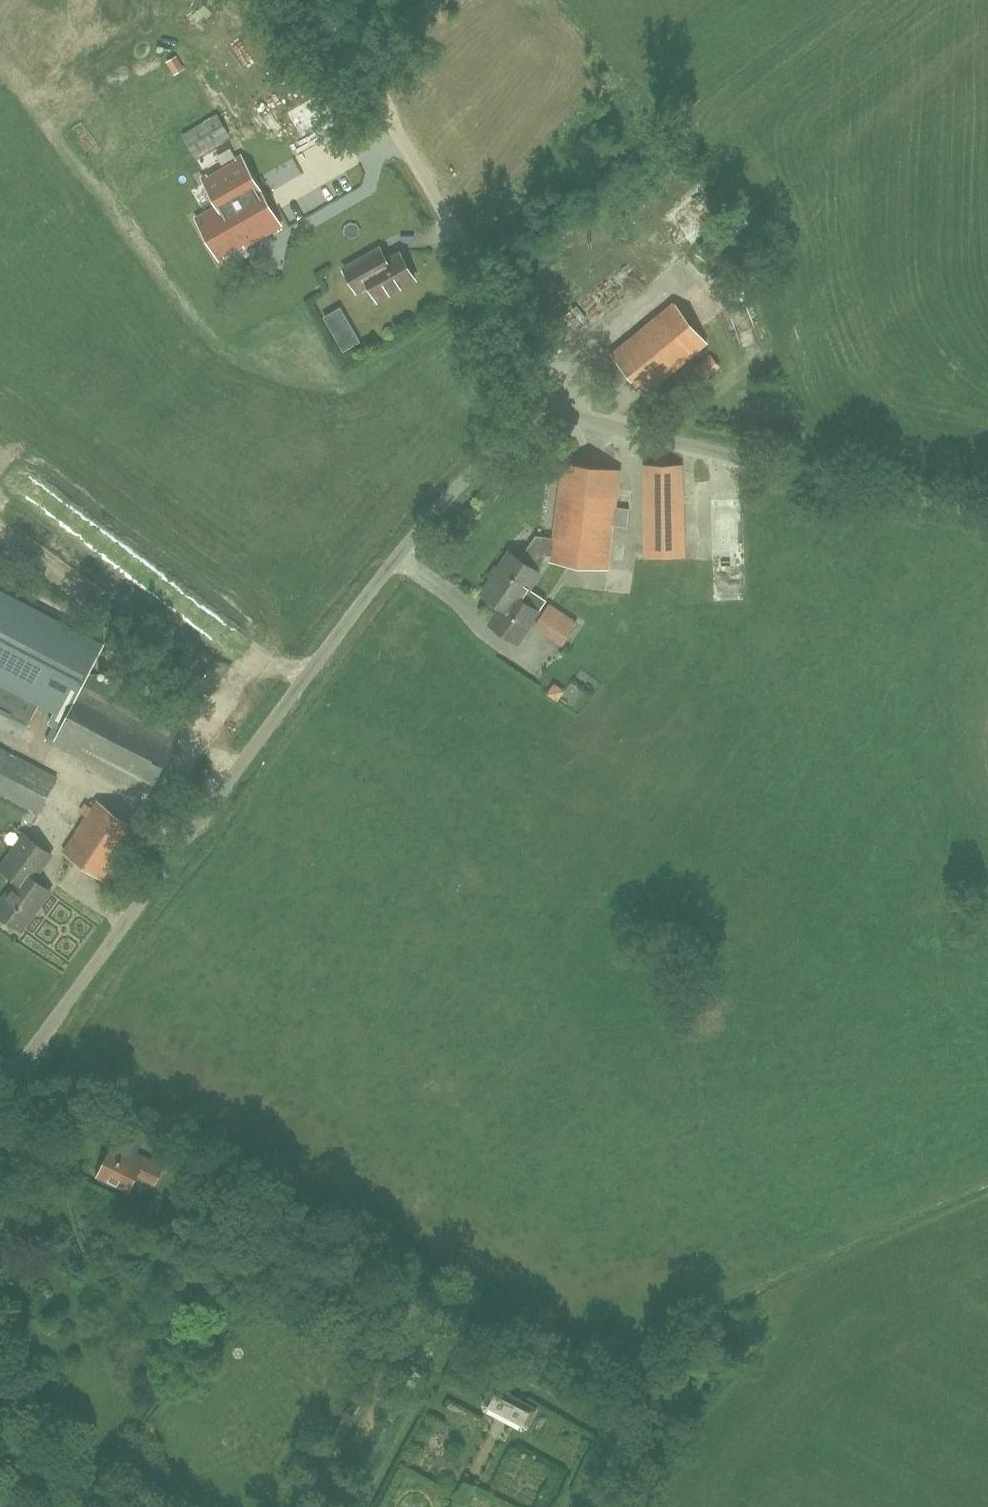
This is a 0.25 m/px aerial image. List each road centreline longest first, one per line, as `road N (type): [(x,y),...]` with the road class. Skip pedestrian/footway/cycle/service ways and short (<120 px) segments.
road 1 (unclassified): [(0,1088),(350,619),(475,469),(558,403)]
road 2 (unclassified): [(987,515),(590,423),(558,403)]
road 3 (unclassified): [(558,403),(391,119)]
road 4 (track): [(319,0),(391,119)]

